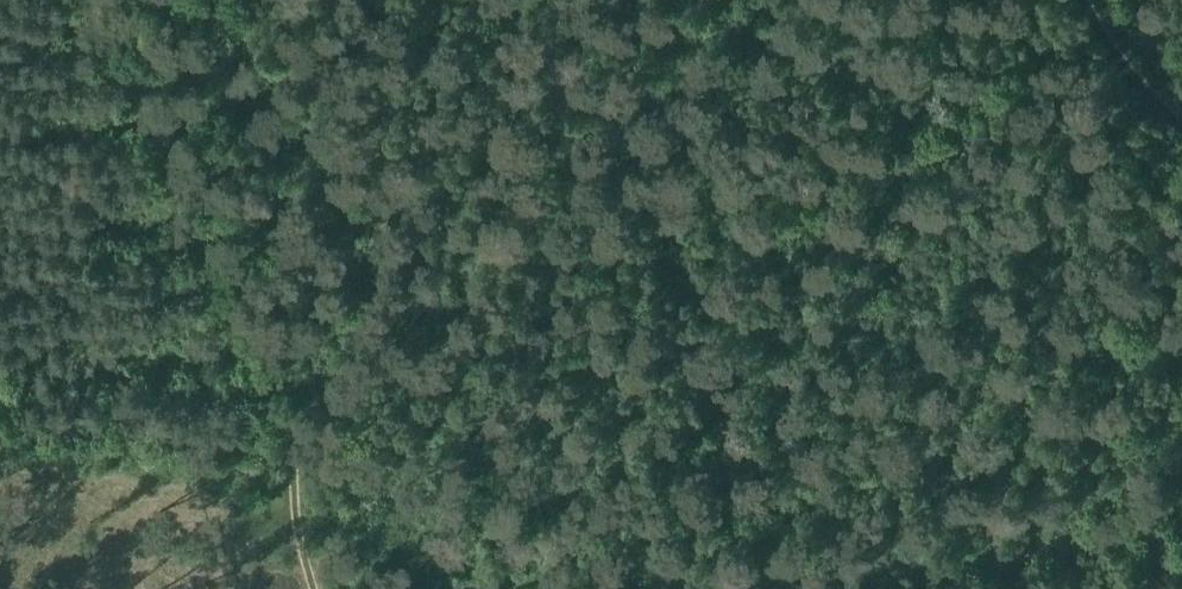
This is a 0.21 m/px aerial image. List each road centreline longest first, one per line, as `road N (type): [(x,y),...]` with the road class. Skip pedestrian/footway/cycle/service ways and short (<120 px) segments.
road 1 (track): [(96,0),(295,415),(333,588)]
road 2 (track): [(1181,542),(902,588)]
road 3 (track): [(1095,0),(1114,35),(1181,111)]

